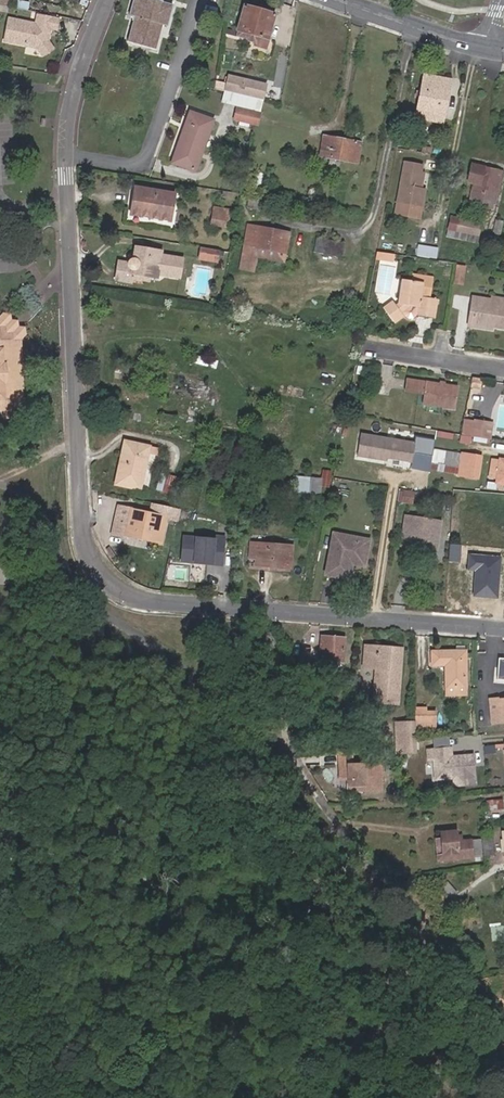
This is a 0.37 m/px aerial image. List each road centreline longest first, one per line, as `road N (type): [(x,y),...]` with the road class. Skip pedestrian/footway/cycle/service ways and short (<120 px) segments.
road 1 (residential): [(107,0),(73,91),(66,149),(86,547),(106,581),(126,595),(238,612)]
road 2 (unclassified): [(238,612),(282,656),(295,751),(307,770),(503,1033)]
road 3 (residential): [(238,612),(503,628)]
road 4 (tertiary): [(485,48),(341,0)]

